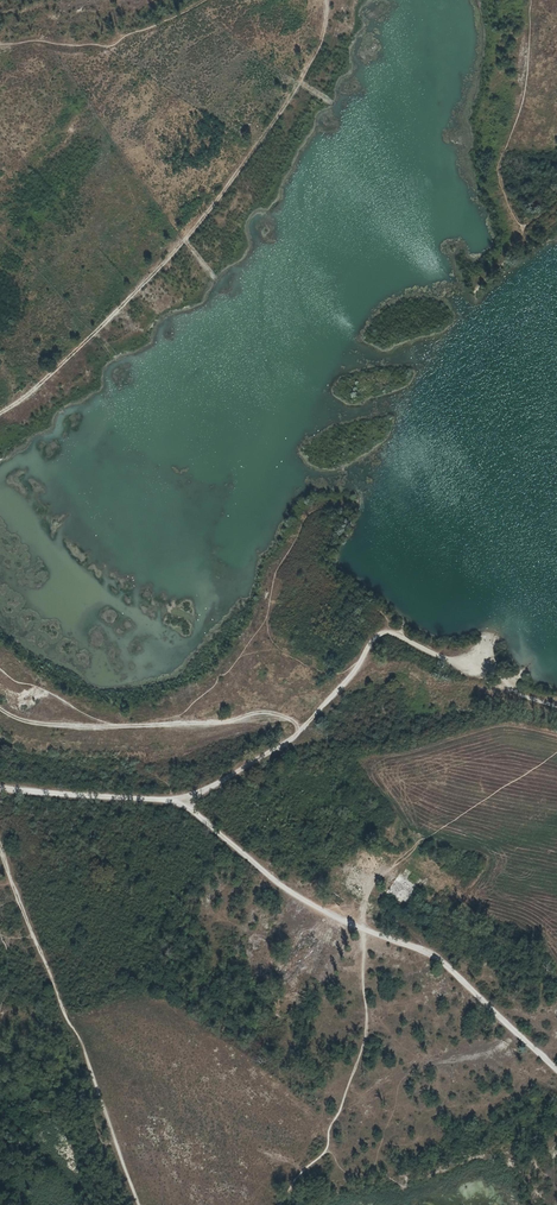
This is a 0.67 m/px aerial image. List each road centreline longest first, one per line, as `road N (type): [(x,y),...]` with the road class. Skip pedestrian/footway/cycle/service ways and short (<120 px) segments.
road 1 (track): [(0,412),(113,319),(197,230),(320,48),(326,0)]
road 2 (track): [(556,705),(496,685),(392,633),(375,636),(303,728),(185,801)]
road 3 (track): [(139,1204),(0,845)]
road 4 (track): [(303,728),(285,717),(259,717),(56,724),(0,707)]
road 5 (track): [(556,1072),(435,956),(363,929)]
road 6 (track): [(363,929),(297,900),(185,801)]
road 7 (track): [(185,801),(0,790)]

